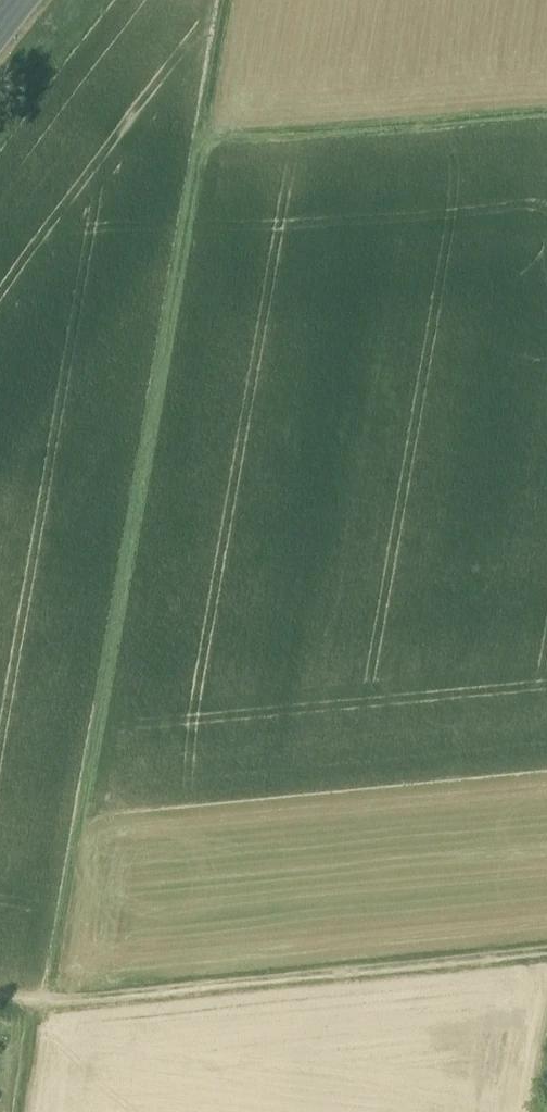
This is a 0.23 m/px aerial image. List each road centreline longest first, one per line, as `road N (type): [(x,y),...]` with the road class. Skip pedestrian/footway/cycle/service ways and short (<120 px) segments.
road 1 (track): [(546,953),(49,1002),(0,993)]

